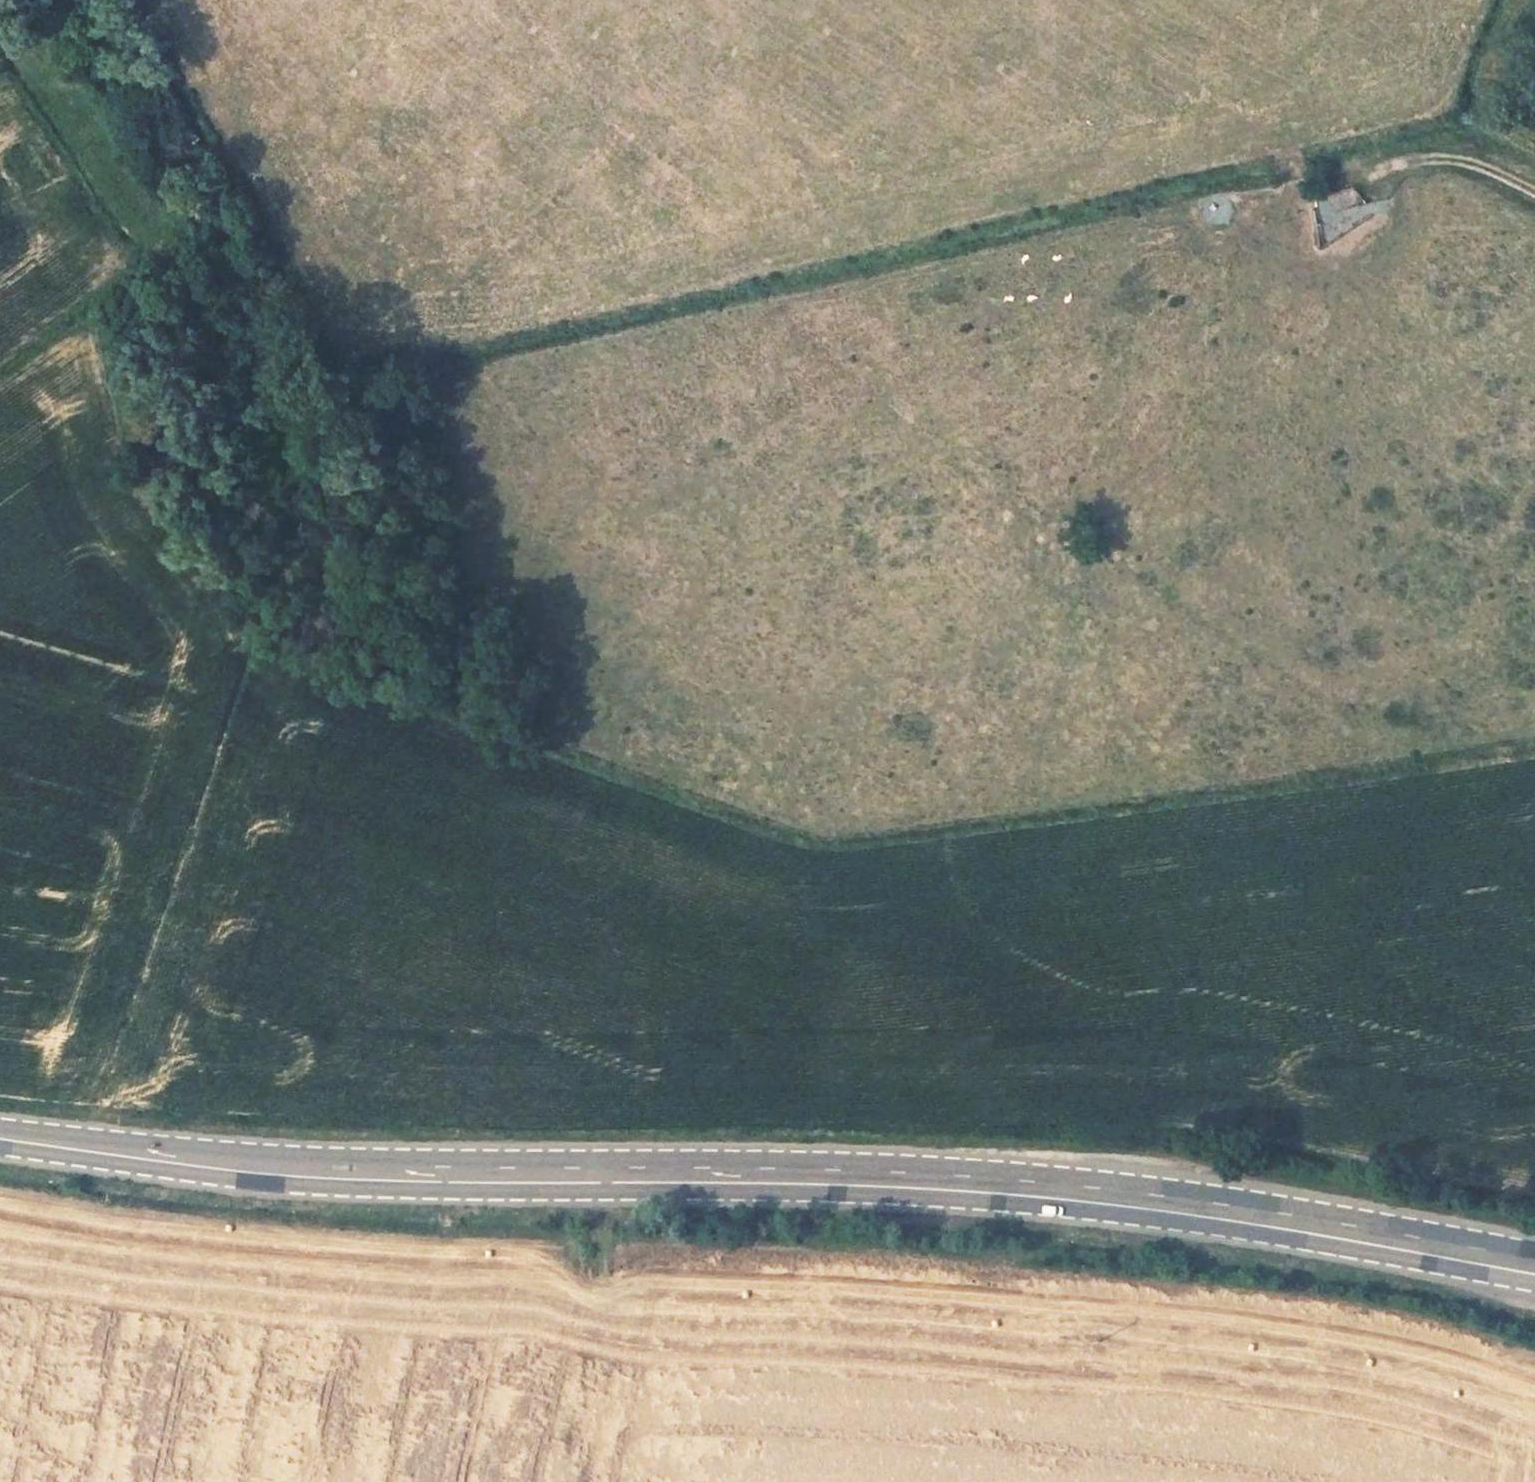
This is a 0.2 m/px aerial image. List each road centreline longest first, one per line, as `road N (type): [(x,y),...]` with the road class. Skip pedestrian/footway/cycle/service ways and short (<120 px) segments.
road 1 (primary): [(1534,1274),(1263,1225),(932,1189),(244,1172),(0,1140)]
road 2 (track): [(1377,175),(1419,161),(1467,163),(1534,193)]

